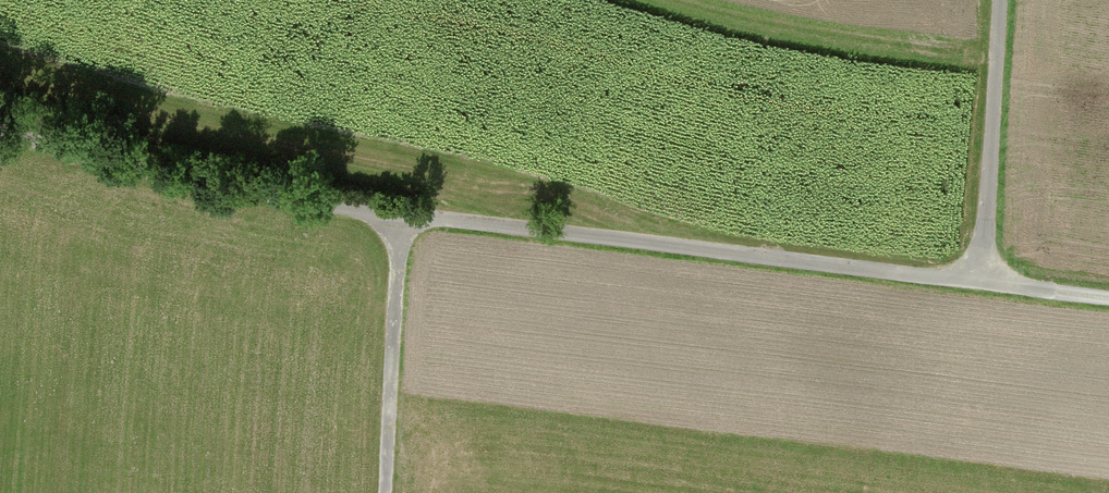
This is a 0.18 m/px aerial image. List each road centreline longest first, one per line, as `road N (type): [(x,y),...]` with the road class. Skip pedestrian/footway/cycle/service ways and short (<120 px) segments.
road 1 (track): [(0,132),(244,191),(402,219),(1108,300)]
road 2 (track): [(980,285),(998,0)]
road 3 (track): [(402,219),(386,492)]

